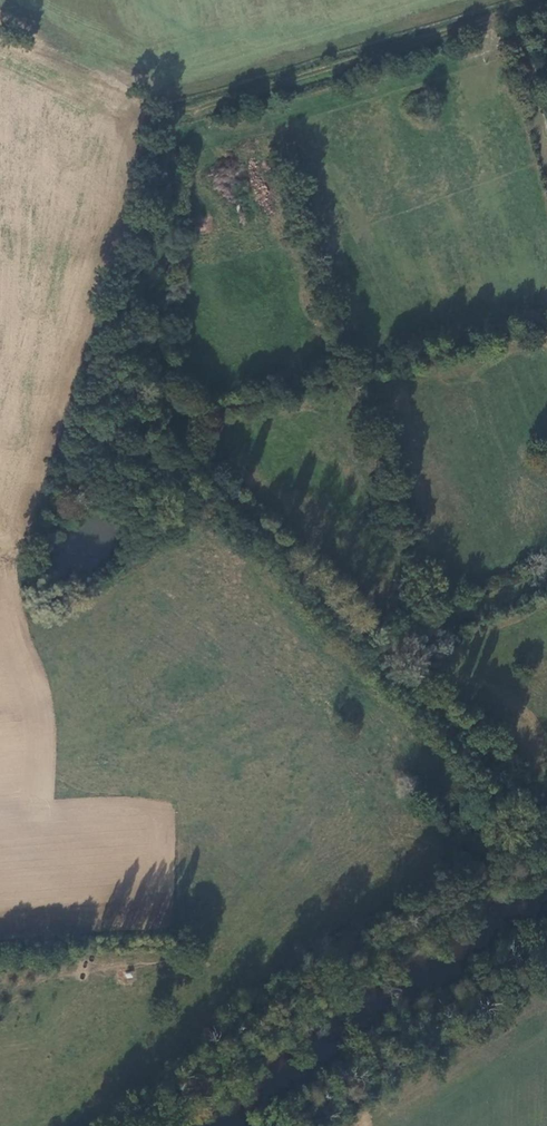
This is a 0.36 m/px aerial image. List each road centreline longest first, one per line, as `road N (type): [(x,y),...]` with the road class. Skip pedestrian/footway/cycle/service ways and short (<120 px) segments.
road 1 (track): [(542,0),(183,109)]

